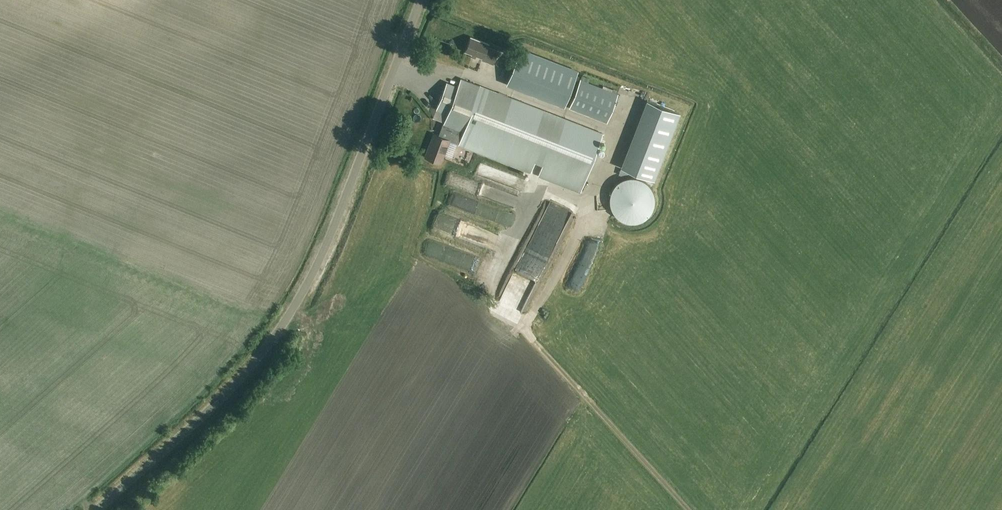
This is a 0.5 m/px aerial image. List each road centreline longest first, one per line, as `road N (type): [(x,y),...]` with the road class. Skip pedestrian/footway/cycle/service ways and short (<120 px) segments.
road 1 (unclassified): [(95,509),(218,401),(288,315),(316,267),(420,0)]
road 2 (track): [(584,212),(525,328),(691,509)]

